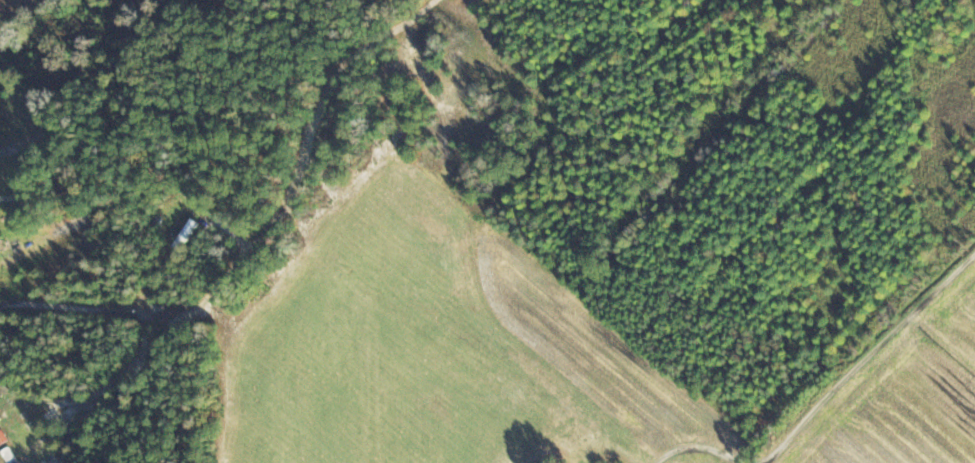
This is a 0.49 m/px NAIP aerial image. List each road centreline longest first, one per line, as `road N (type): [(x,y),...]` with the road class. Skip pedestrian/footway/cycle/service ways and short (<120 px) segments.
road 1 (track): [(258,241),(295,189),(329,81),(434,0)]

